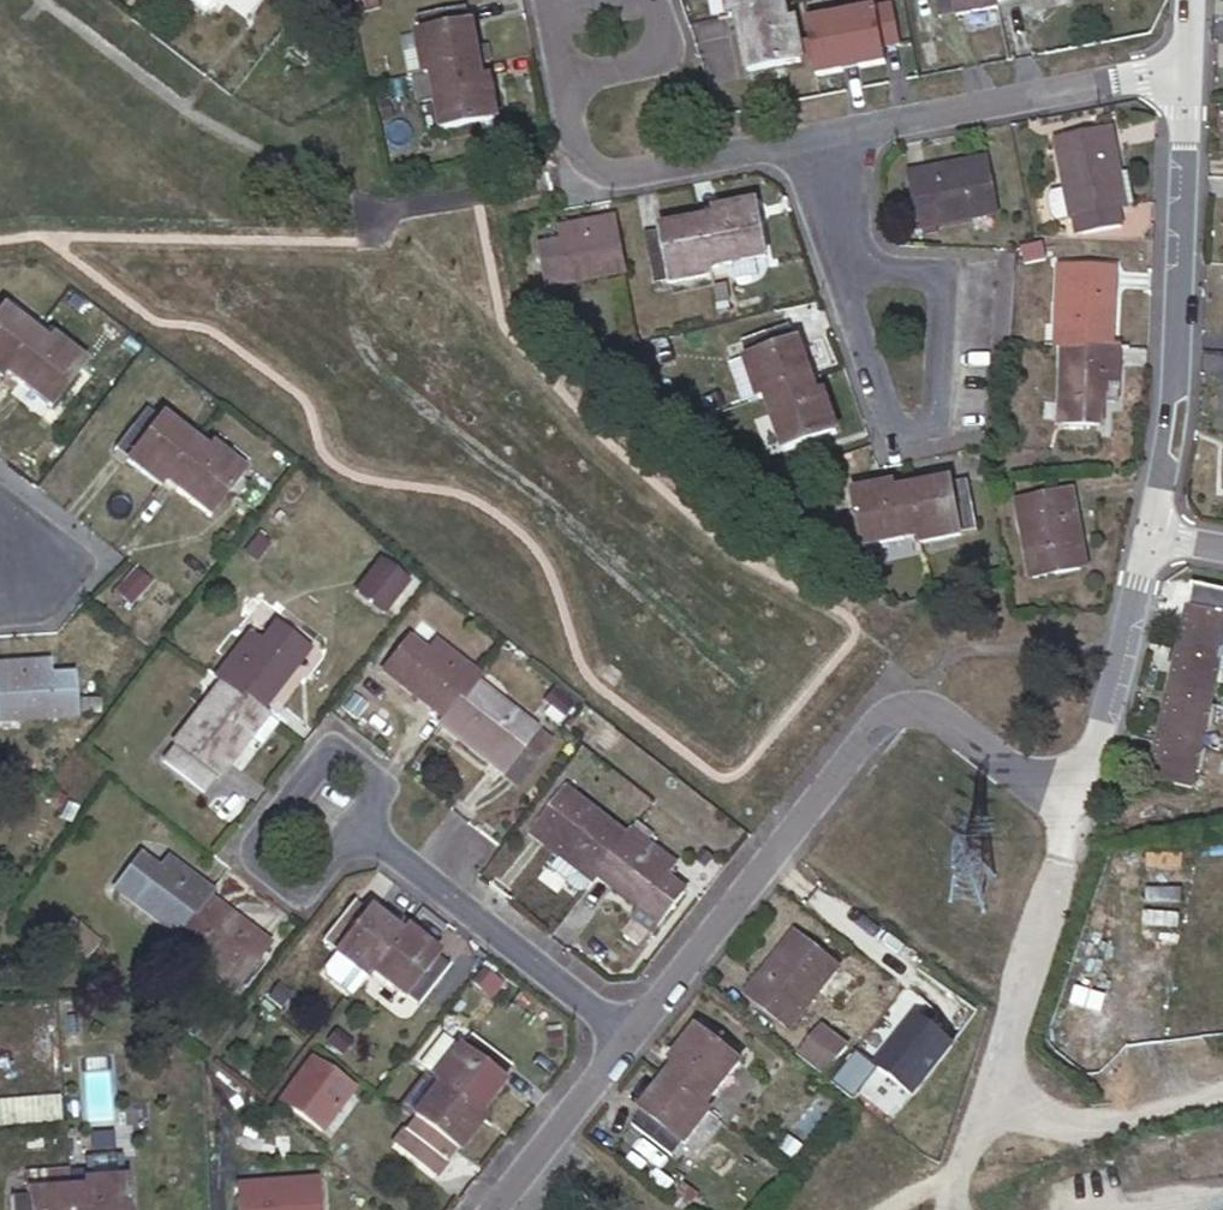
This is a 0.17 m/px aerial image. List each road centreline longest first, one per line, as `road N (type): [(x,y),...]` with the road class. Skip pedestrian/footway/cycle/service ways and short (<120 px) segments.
road 1 (residential): [(1078,801),(938,706),(897,706),(633,1034)]
road 2 (residential): [(1189,69),(1174,384),(1152,526)]
road 3 (residential): [(1078,801),(949,1209)]
road 4 (residential): [(1189,69),(791,146)]
road 5 (residential): [(829,260),(897,435),(929,424),(932,277)]
road 6 (residential): [(366,832),(305,896),(248,853),(333,745),(383,781)]
road 7 (residential): [(633,1034),(366,832)]
road 8 (residential): [(791,146),(624,178),(579,167),(559,81)]
road 9 (residential): [(1152,526),(1078,801)]
road 10 (residential): [(633,1034),(496,1209)]
road 11 (residential): [(791,146),(829,260)]

